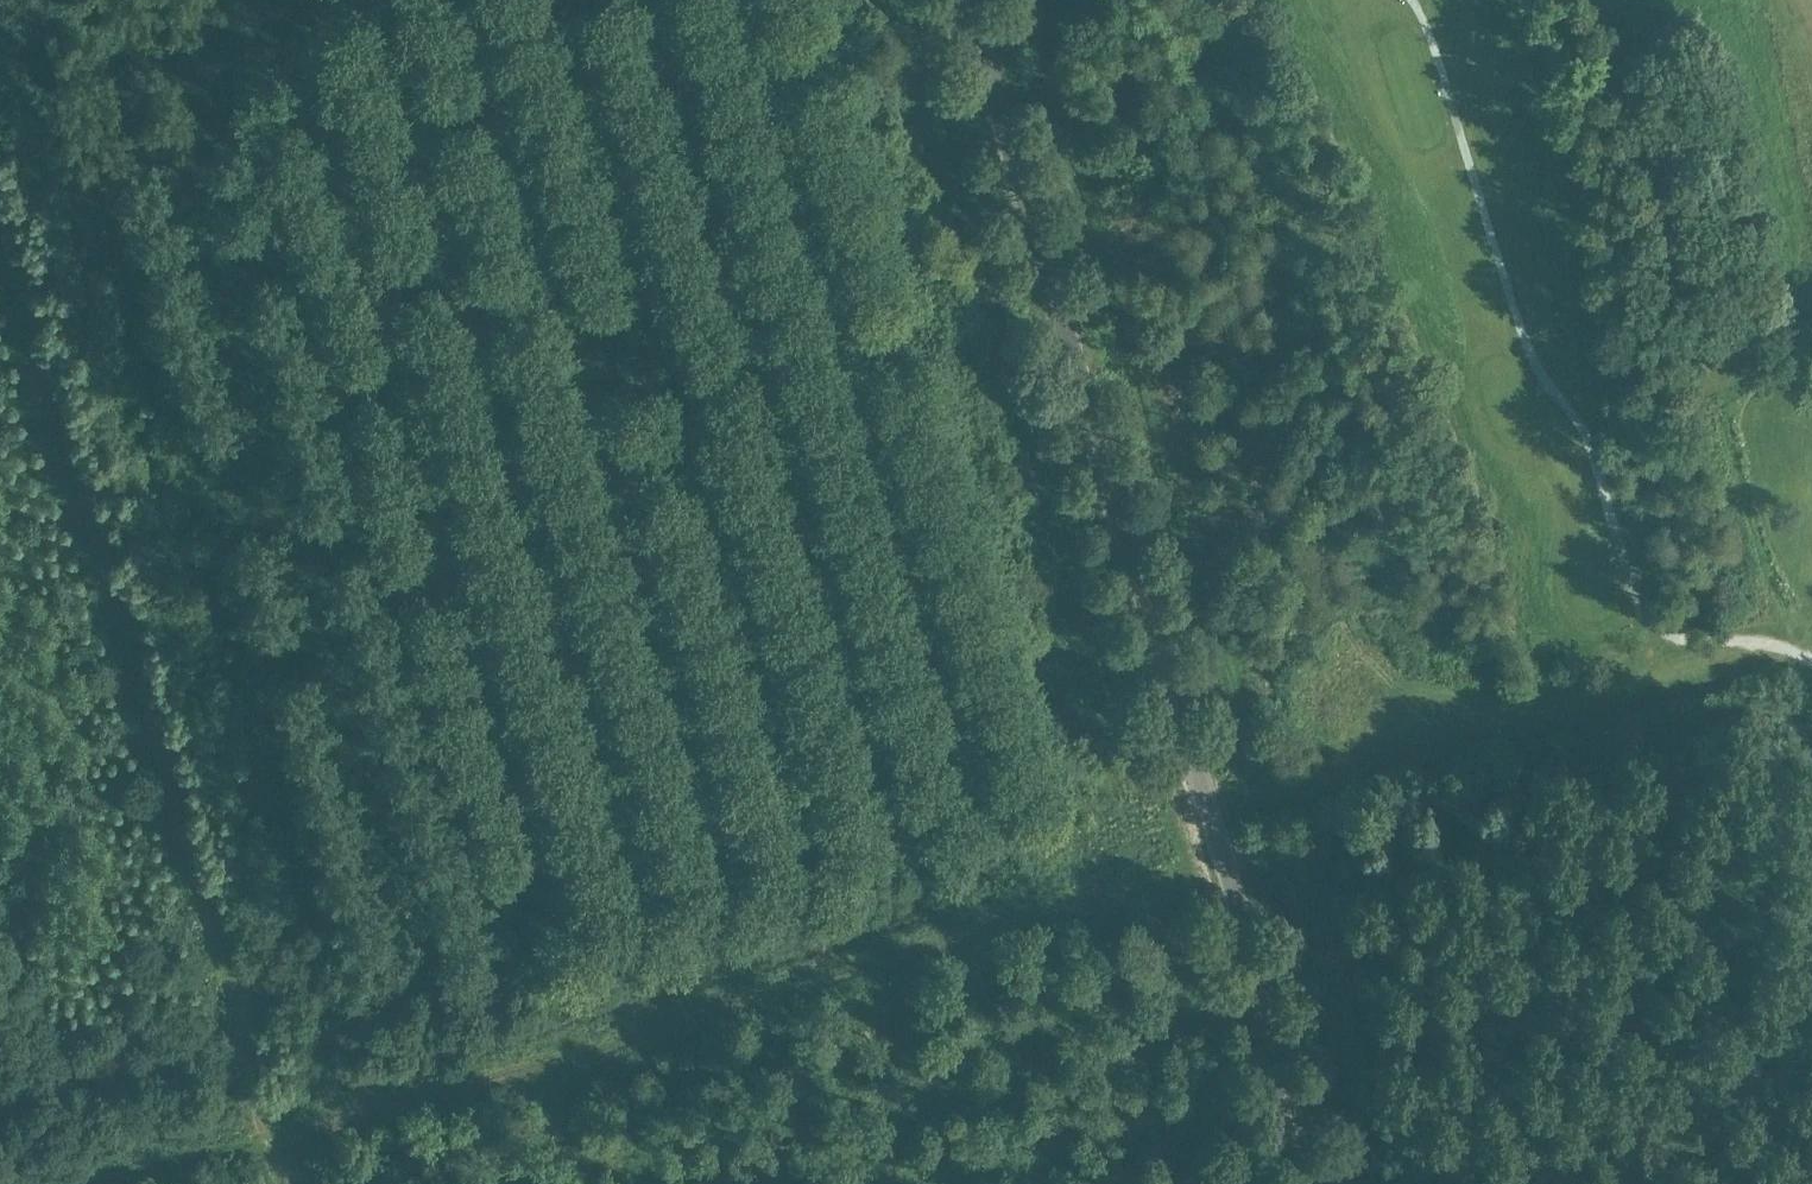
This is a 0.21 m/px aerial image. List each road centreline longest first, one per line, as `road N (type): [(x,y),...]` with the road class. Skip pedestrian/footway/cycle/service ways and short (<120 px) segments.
road 1 (tertiary): [(1334,1183),(978,0)]

